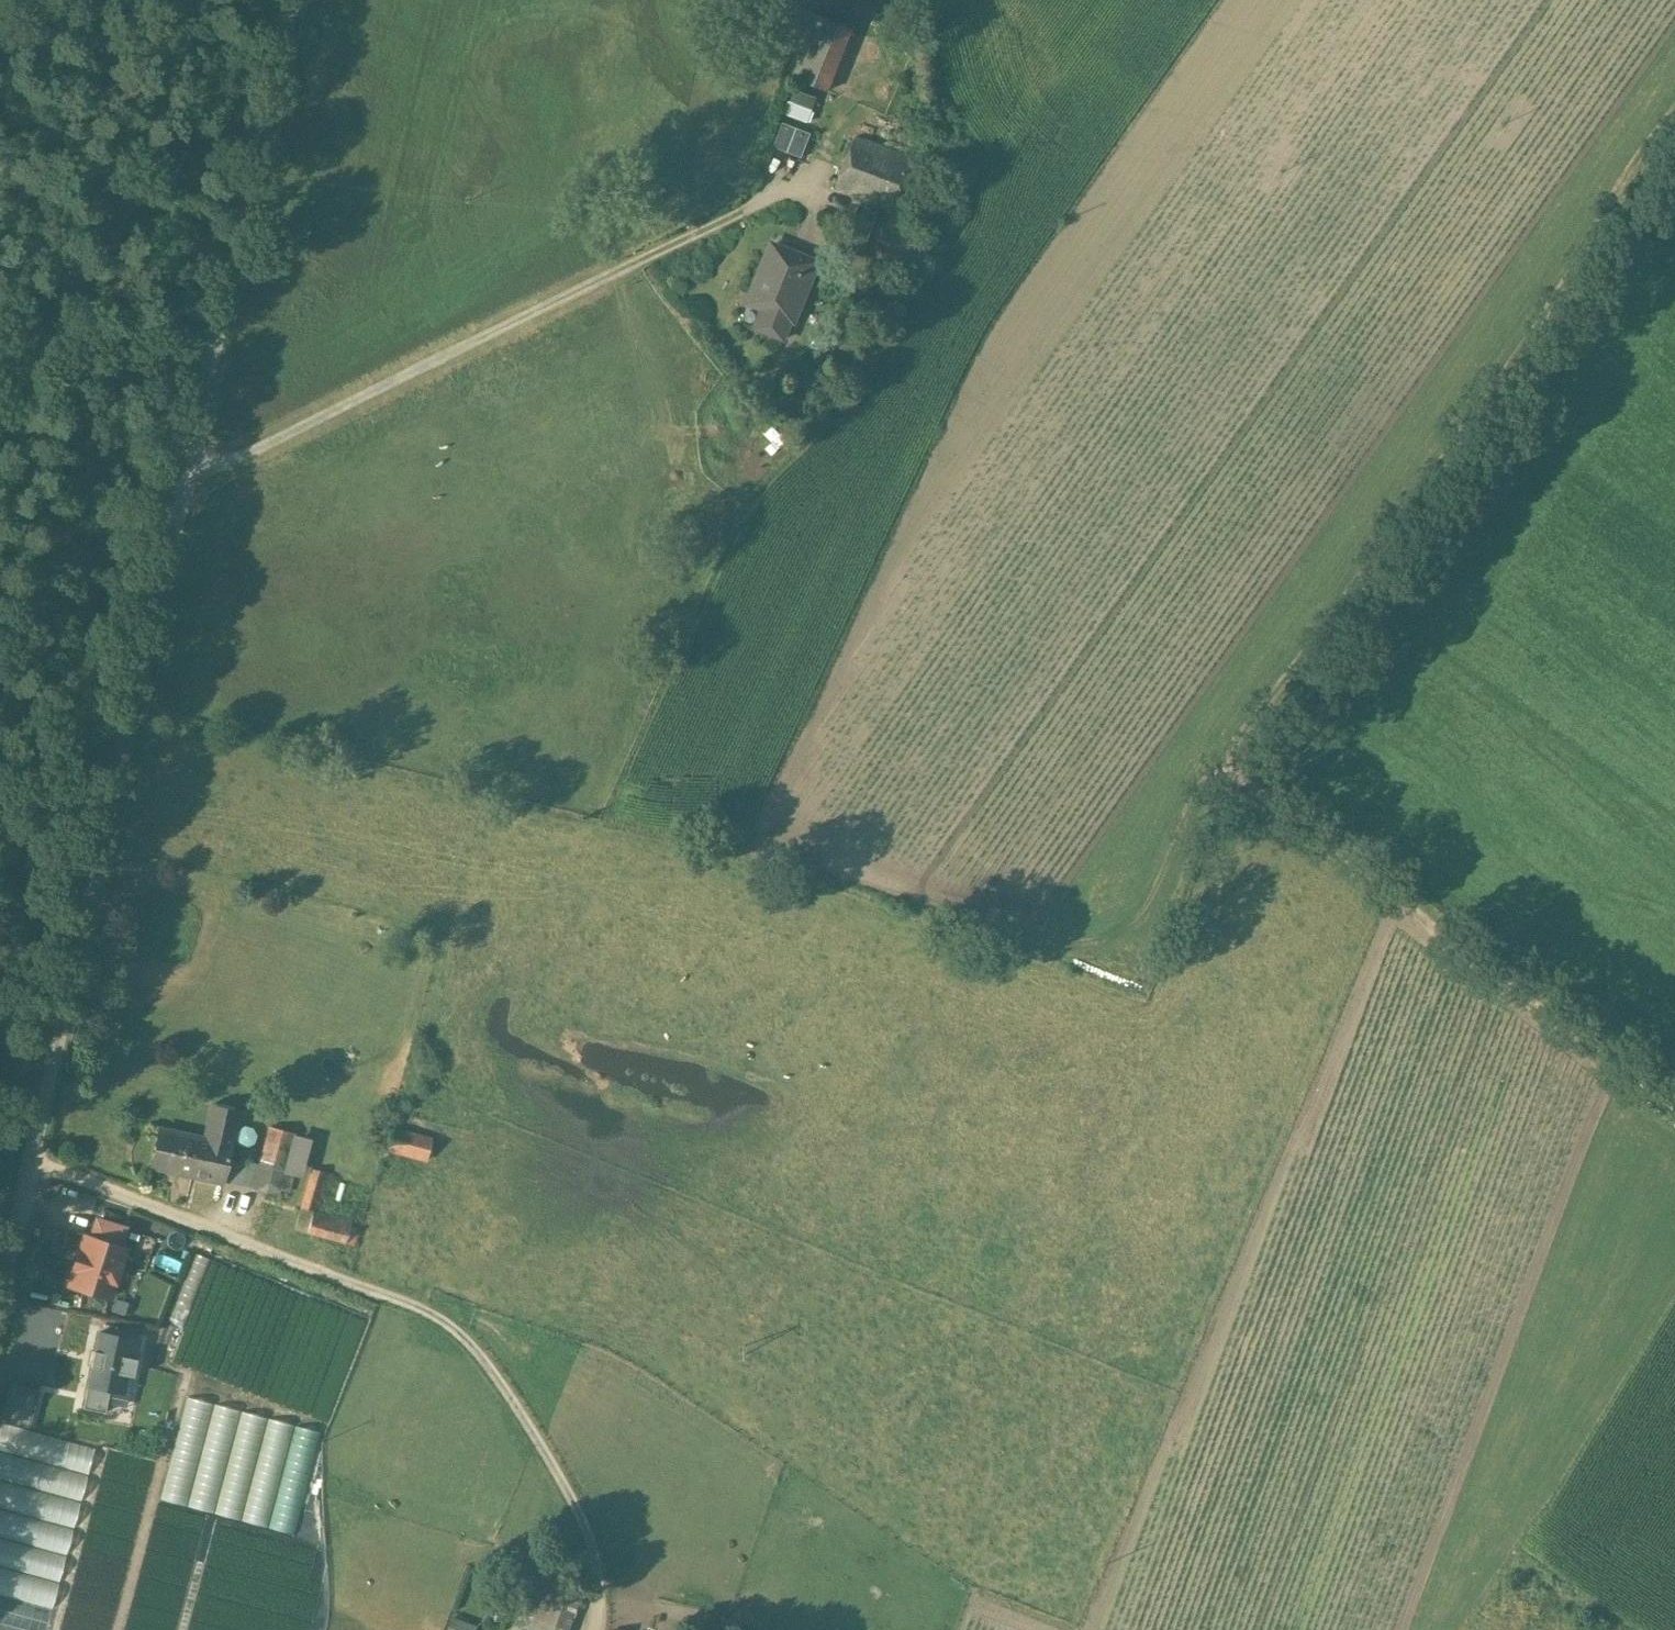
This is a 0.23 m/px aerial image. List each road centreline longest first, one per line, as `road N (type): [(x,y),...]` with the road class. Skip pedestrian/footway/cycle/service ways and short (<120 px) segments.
road 1 (unclassified): [(0,1309),(292,0)]

